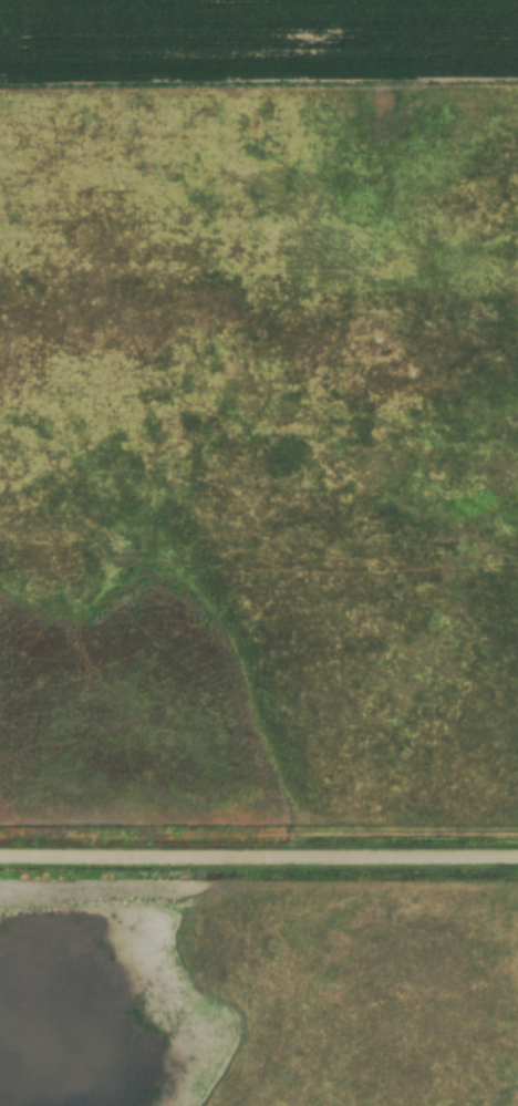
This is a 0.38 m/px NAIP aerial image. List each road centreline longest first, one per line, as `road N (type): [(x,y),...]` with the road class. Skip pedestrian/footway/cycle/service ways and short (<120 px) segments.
road 1 (track): [(0,851),(517,848)]

